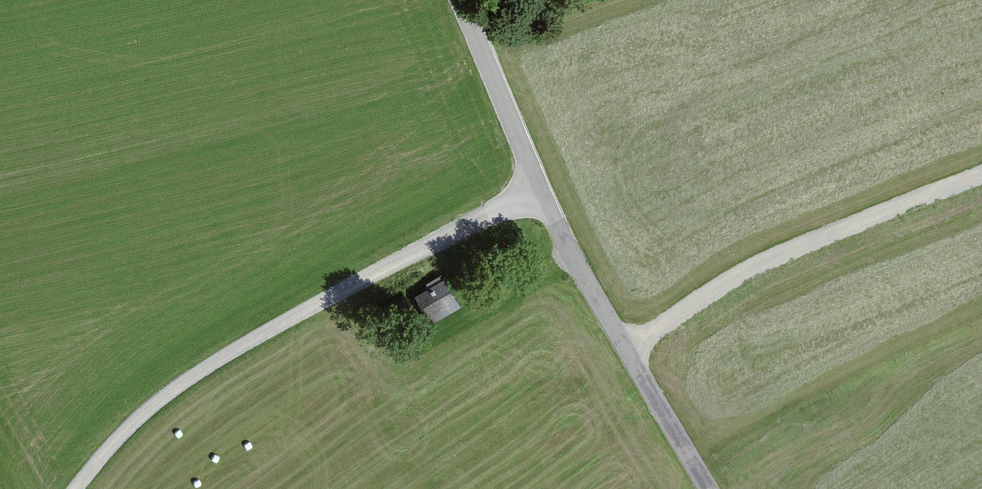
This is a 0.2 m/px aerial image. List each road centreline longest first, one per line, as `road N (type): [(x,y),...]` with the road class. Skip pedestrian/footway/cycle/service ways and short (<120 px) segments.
road 1 (track): [(79,488),(141,418),(205,369),(539,188)]
road 2 (unclassified): [(710,488),(568,249),(464,0)]
road 3 (track): [(628,350),(708,289),(815,234),(981,170)]

